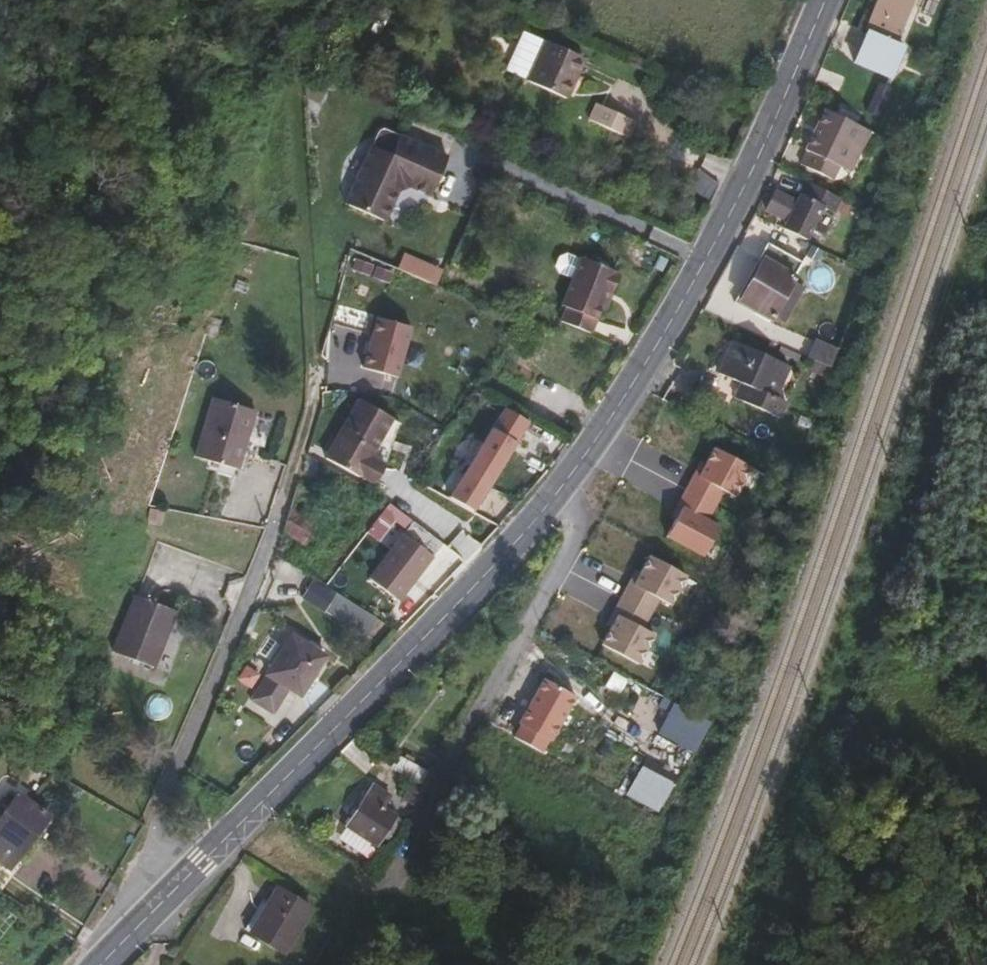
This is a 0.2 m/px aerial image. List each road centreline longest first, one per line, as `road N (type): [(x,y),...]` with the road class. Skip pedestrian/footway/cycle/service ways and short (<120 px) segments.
road 1 (secondary): [(101,964),(467,593),(568,478),(696,277),(823,0)]
road 2 (track): [(112,952),(277,530),(319,389),(301,0)]
road 3 (track): [(325,964),(443,750),(572,547),(577,512),(568,478)]

